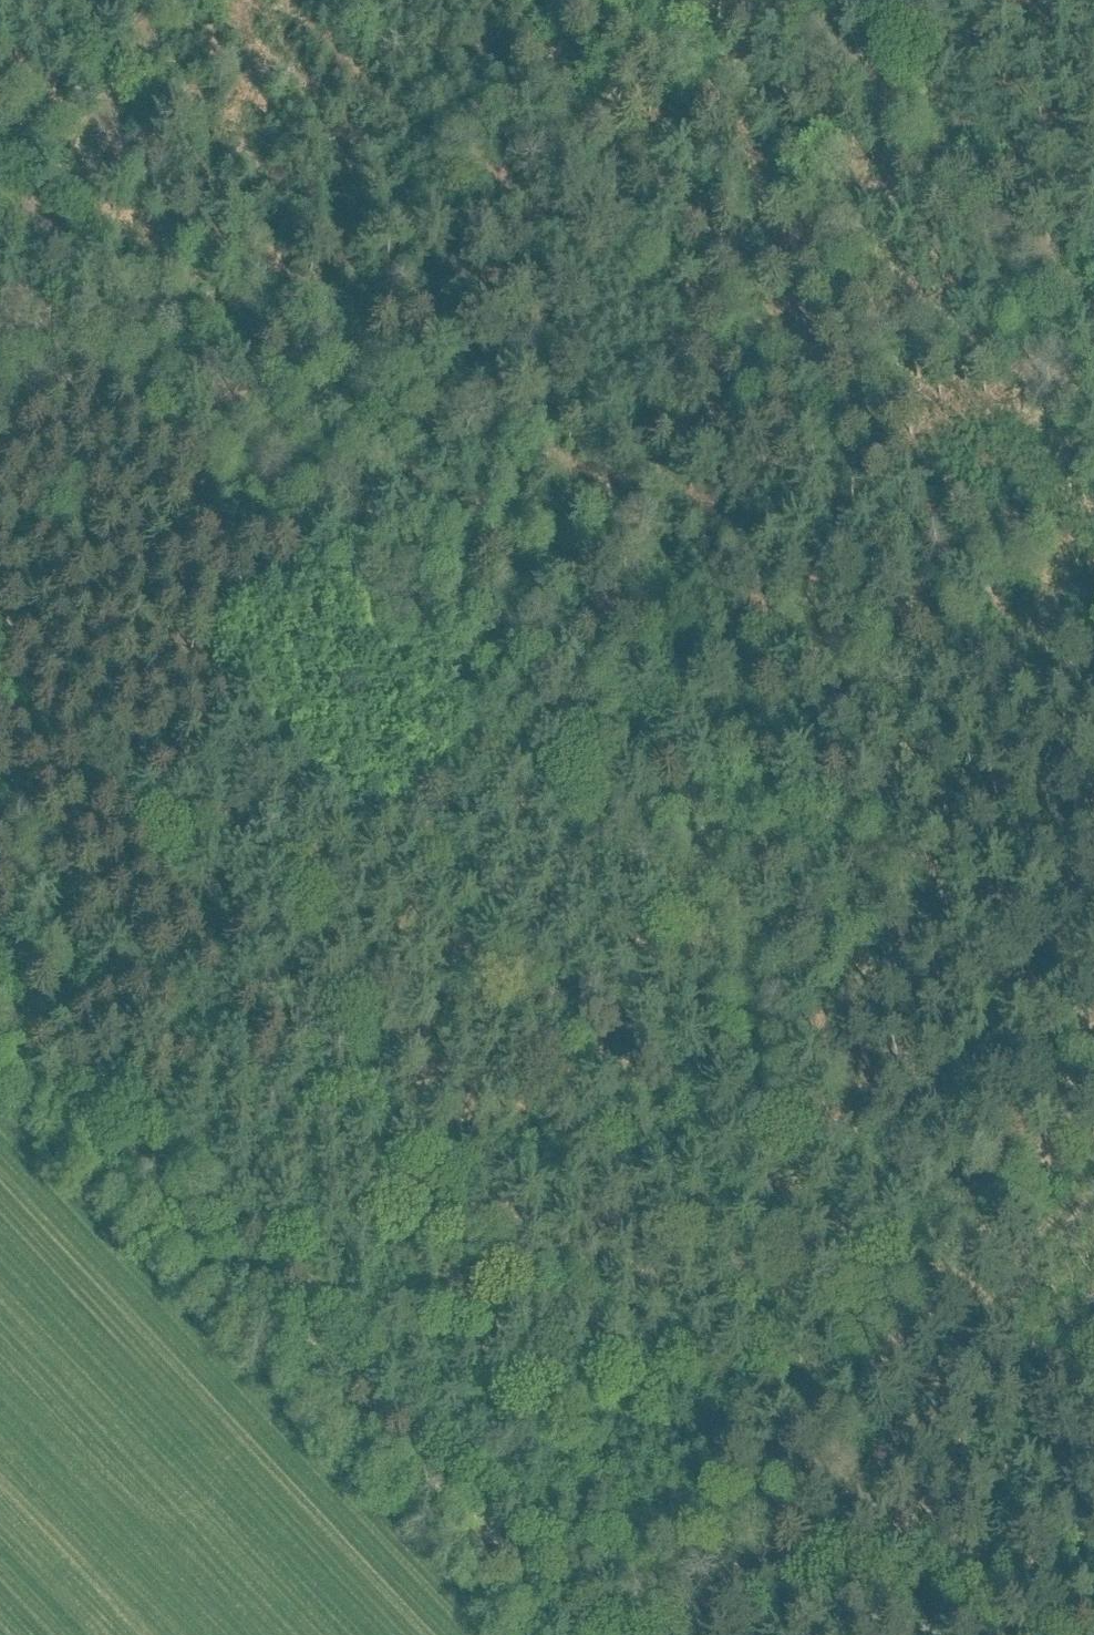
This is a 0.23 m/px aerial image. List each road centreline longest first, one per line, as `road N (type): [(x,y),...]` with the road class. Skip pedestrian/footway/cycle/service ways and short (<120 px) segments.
road 1 (track): [(846,1475),(794,1389),(734,1239),(714,1137),(688,790),(607,614),(222,343),(0,200)]
road 2 (track): [(591,1634),(0,1008)]
road 3 (track): [(607,614),(958,677),(1018,678),(1093,657)]
road 4 (track): [(794,23),(1093,317)]
road 5 (track): [(1093,1187),(869,1507)]
road 6 (track): [(0,323),(165,0)]
road 7 (track): [(879,1514),(1046,1634)]
road 8 (track): [(869,1507),(780,1634)]

